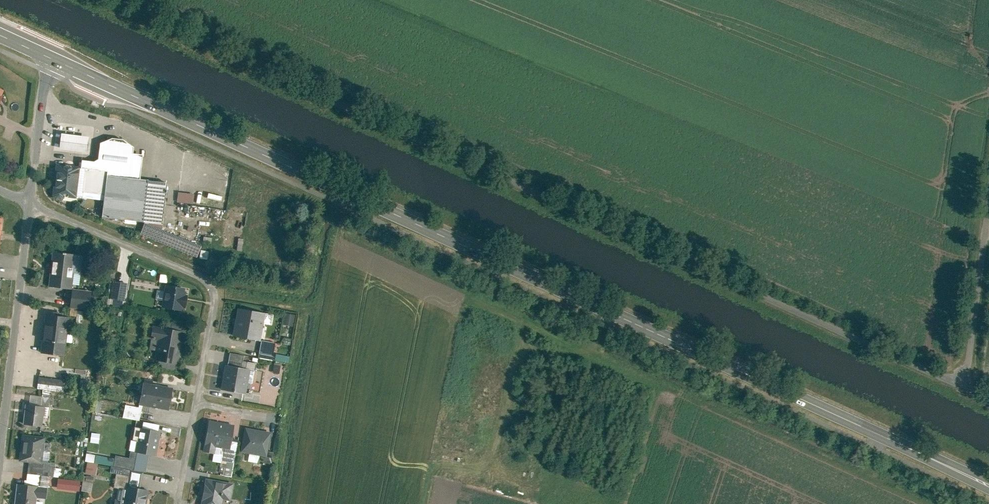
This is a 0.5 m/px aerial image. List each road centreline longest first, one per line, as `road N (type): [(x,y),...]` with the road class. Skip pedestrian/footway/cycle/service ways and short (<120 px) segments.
road 1 (primary): [(50,57),(988,484)]
road 2 (residential): [(120,0),(961,383)]
road 3 (residential): [(169,503),(203,282),(29,200)]
road 4 (residential): [(29,200),(0,447)]
road 5 (unclassified): [(988,162),(961,383)]
road 6 (residential): [(50,57),(29,200)]

